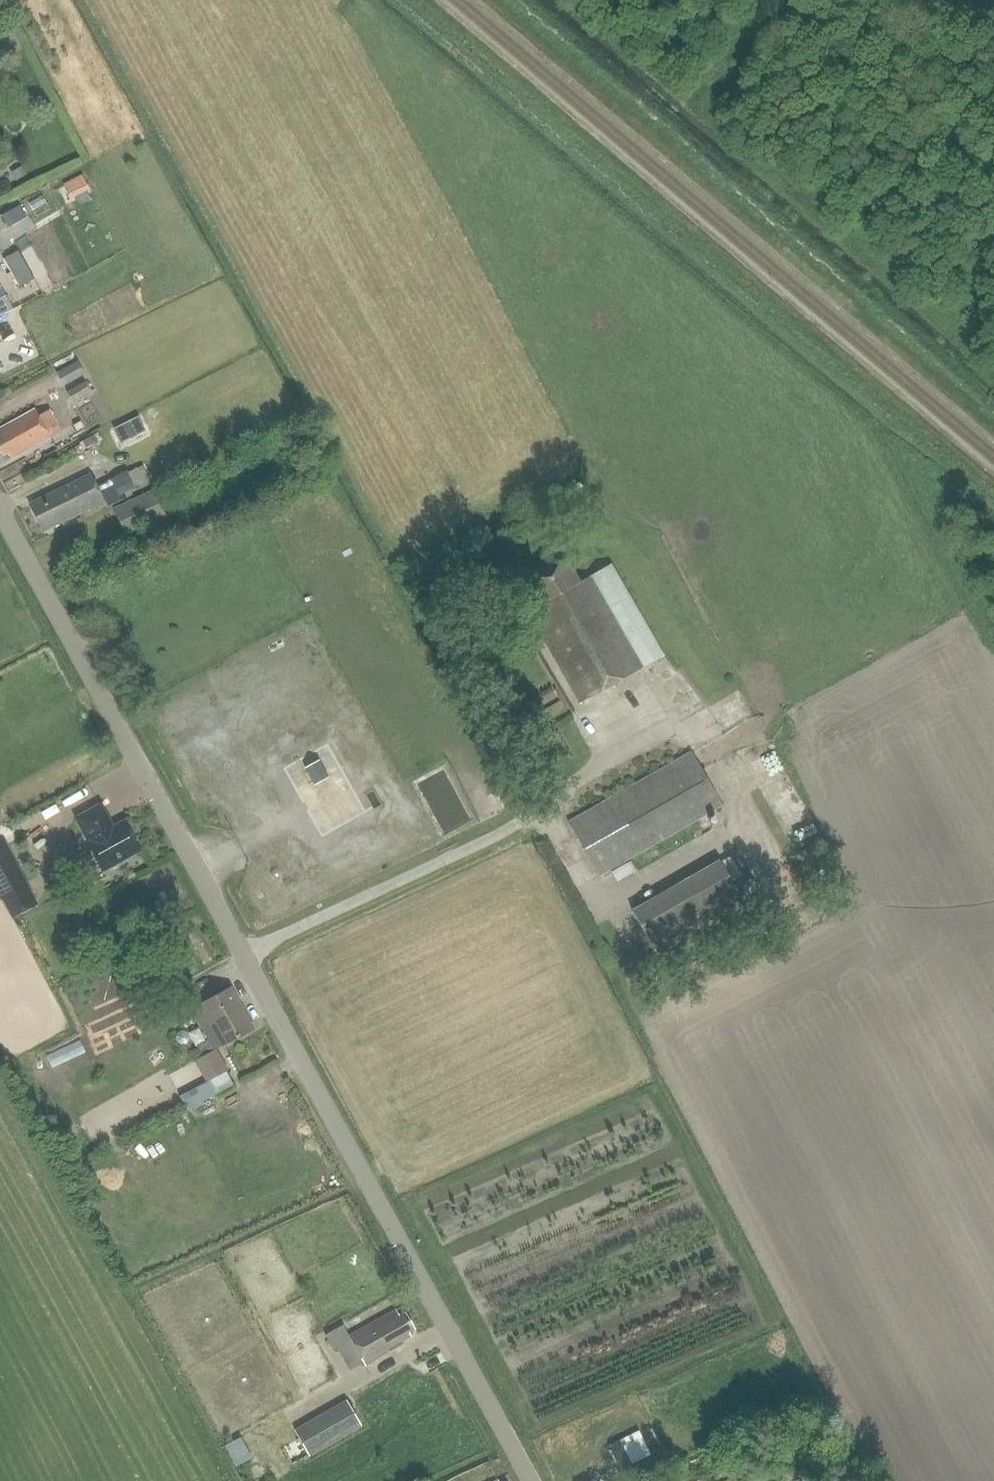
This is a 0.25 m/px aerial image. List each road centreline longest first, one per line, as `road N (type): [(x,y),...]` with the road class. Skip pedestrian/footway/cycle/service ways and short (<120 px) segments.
road 1 (unclassified): [(528,1480),(0,513)]

